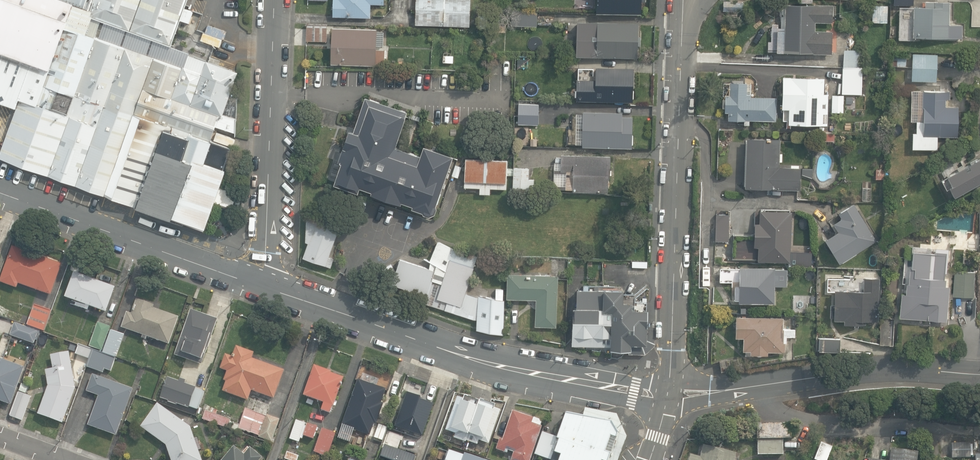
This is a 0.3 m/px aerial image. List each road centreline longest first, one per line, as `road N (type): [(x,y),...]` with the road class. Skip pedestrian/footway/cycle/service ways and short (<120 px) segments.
road 1 (tertiary): [(265,288),(468,357),(668,396)]
road 2 (residential): [(668,396),(684,0)]
road 3 (residential): [(668,396),(898,369),(979,374)]
road 4 (residential): [(265,288),(275,0)]
road 5 (tertiary): [(0,193),(265,288)]

